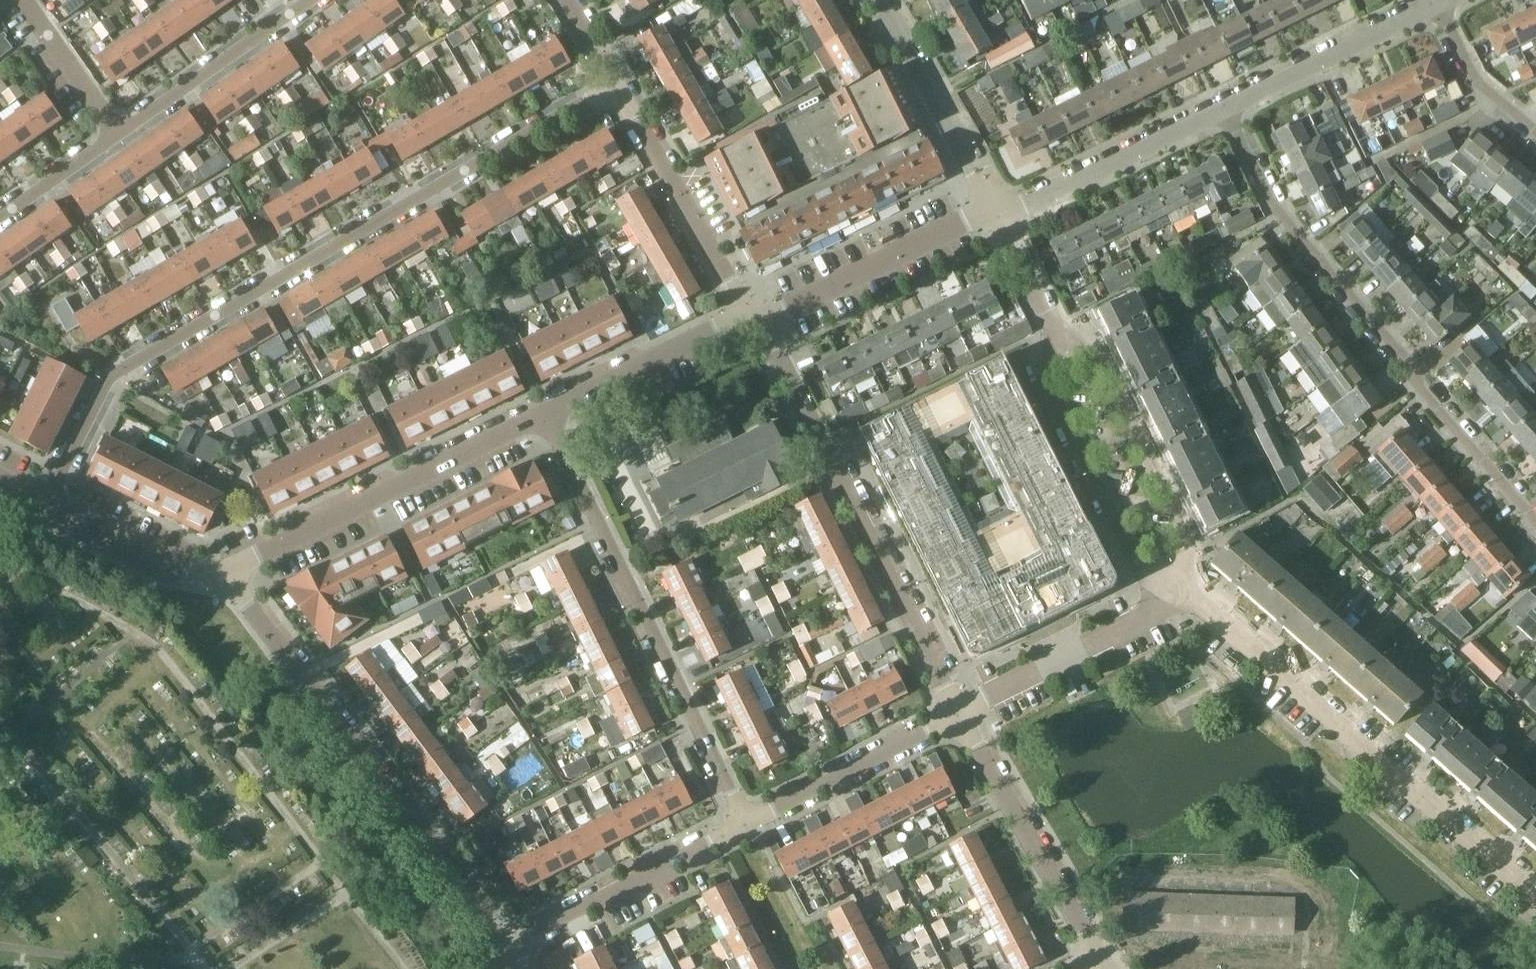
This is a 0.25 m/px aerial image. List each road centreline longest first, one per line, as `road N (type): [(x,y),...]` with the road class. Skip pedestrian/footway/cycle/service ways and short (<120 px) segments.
road 1 (residential): [(50,498),(120,369),(617,77)]
road 2 (residential): [(1535,521),(1267,197),(1225,109)]
road 3 (residential): [(1535,894),(1501,857),(1359,750),(1334,715),(1252,639),(1180,585)]
road 4 (residential): [(503,946),(226,574)]
road 5 (residential): [(747,819),(546,410)]
road 6 (residential): [(955,715),(756,323)]
road 7 (residential): [(226,574),(546,410)]
road 8 (residential): [(1056,333),(1045,376),(1137,560),(1180,585)]
road 9 (residential): [(1180,585),(1187,543),(1181,522),(1096,352),(1056,333)]
road 10 (residential): [(1100,960),(955,715)]
road 11 (residential): [(503,946),(747,819)]
road 12 (residential): [(748,311),(617,77)]
road 13 (residential): [(756,323),(998,213)]
road 14 (residential): [(955,715),(1169,607),(1180,585)]
road 15 (residential): [(998,213),(1225,109)]
road 16 (unclassified): [(998,213),(944,95),(886,0)]
road 17 (residential): [(1225,109),(1433,4)]
road 18 (residential): [(747,819),(955,715)]
road 19 (residential): [(114,134),(282,20),(296,0)]
road 20 (residential): [(546,410),(748,311)]
road 21 (residential): [(226,574),(190,572),(50,498)]
road 22 (residential): [(1535,137),(1478,86),(1433,4)]
road 23 (residential): [(114,134),(23,0)]
road 24 (residential): [(0,215),(114,134)]
road 25 (unclassified): [(1056,333),(998,213)]

